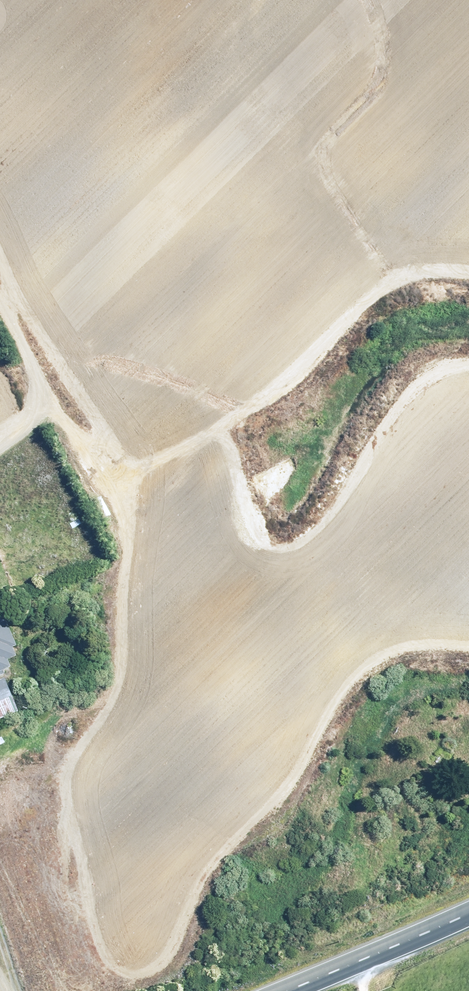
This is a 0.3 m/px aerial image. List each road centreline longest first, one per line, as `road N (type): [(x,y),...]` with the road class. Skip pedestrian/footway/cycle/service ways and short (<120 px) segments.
road 1 (track): [(468,281),(393,279),(312,363),(124,461),(95,459),(42,399)]
road 2 (track): [(356,0),(384,52),(315,141),(331,184),(393,279)]
road 3 (secondary): [(468,914),(287,990)]
road 4 (track): [(0,451),(42,413),(42,388),(0,305)]

